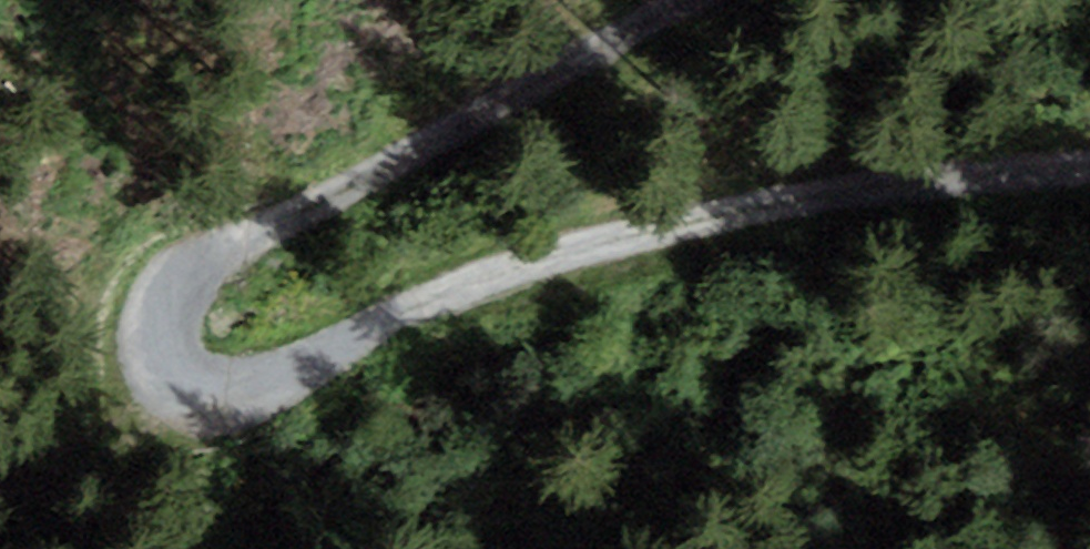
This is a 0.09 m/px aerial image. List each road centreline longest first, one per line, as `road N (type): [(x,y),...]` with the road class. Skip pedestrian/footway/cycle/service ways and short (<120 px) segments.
road 1 (track): [(662,0),(199,267),(175,312),(186,372),(233,385),(474,280),(780,203),(967,175),(1089,166)]
road 2 (track): [(0,484),(142,429),(208,378)]

